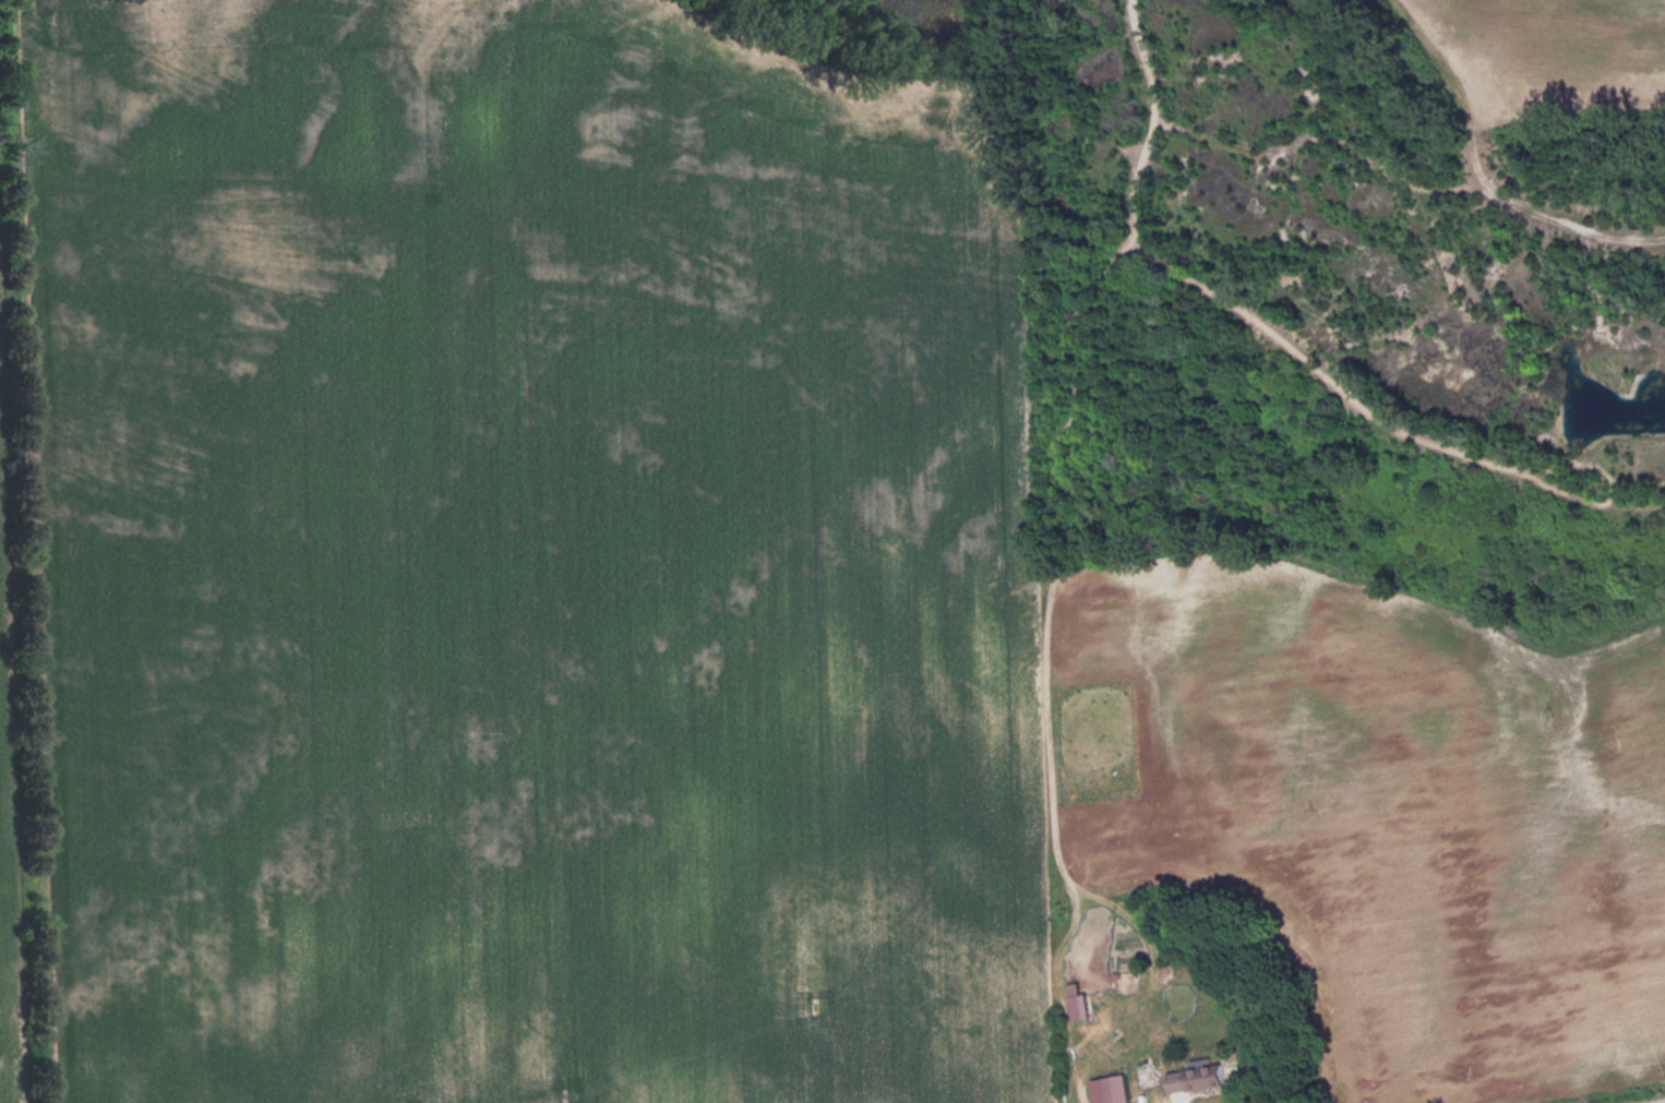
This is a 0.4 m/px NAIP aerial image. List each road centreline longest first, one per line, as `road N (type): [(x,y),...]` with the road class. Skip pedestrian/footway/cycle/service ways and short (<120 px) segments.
road 1 (residential): [(1129,0),(1141,59),(1118,233),(1146,269),(1334,401),(1453,471),(1600,476),(1664,492)]

